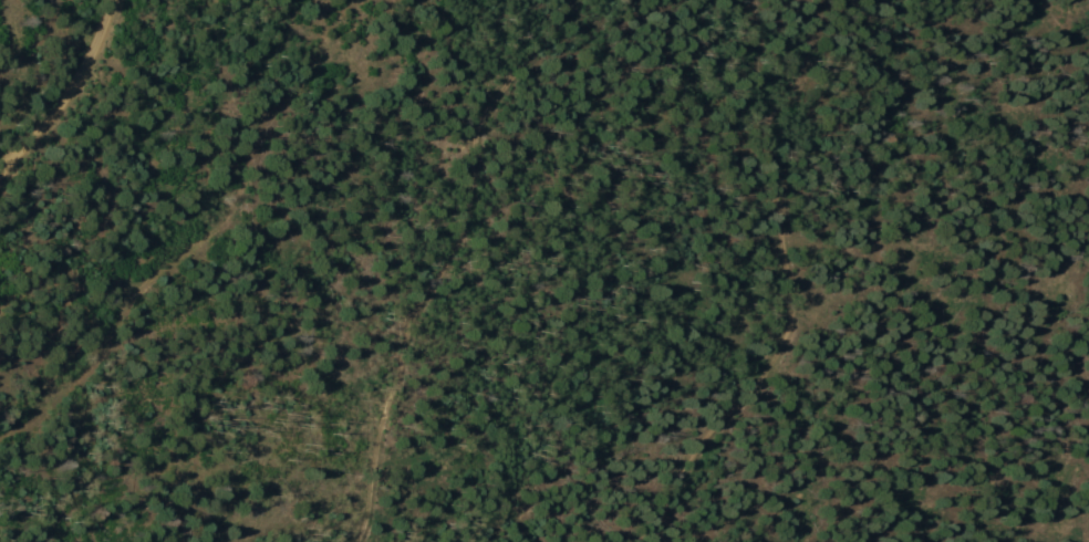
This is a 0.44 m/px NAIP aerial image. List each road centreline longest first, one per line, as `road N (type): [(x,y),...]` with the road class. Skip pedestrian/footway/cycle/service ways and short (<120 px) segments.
road 1 (track): [(0,177),(85,62),(109,0)]

